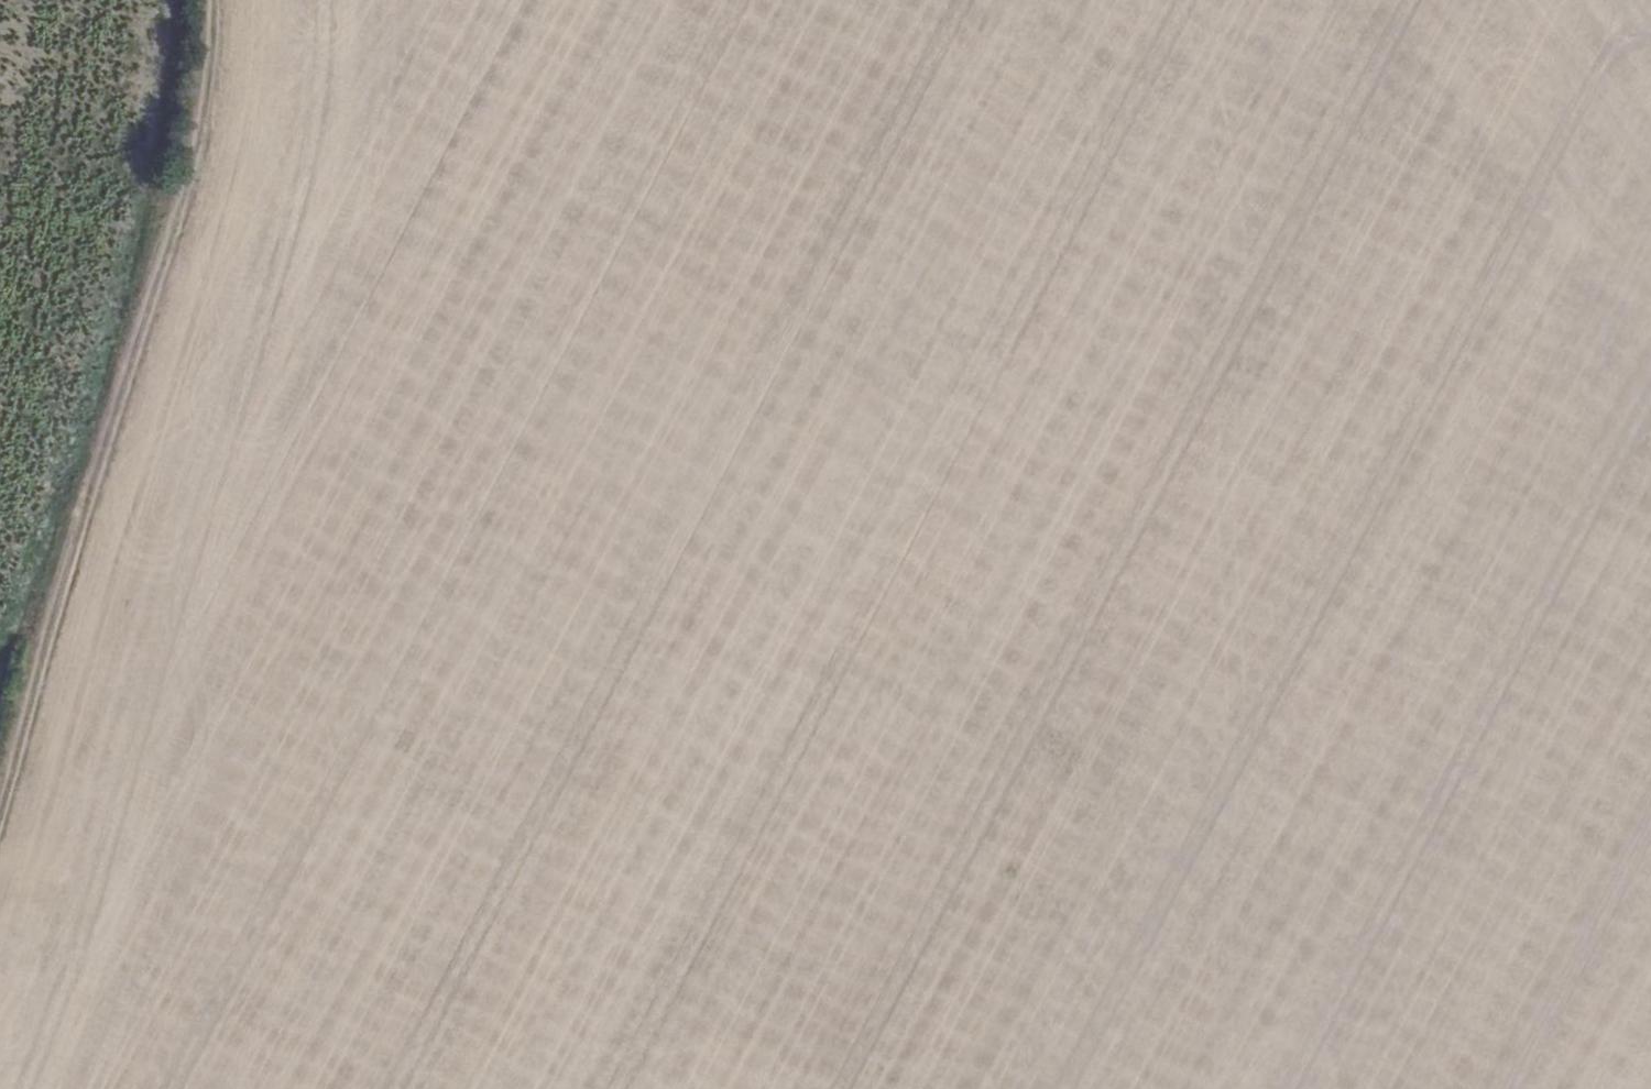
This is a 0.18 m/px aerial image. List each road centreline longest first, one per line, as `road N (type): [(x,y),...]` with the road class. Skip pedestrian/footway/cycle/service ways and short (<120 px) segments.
road 1 (track): [(229,0),(208,189),(0,840)]

